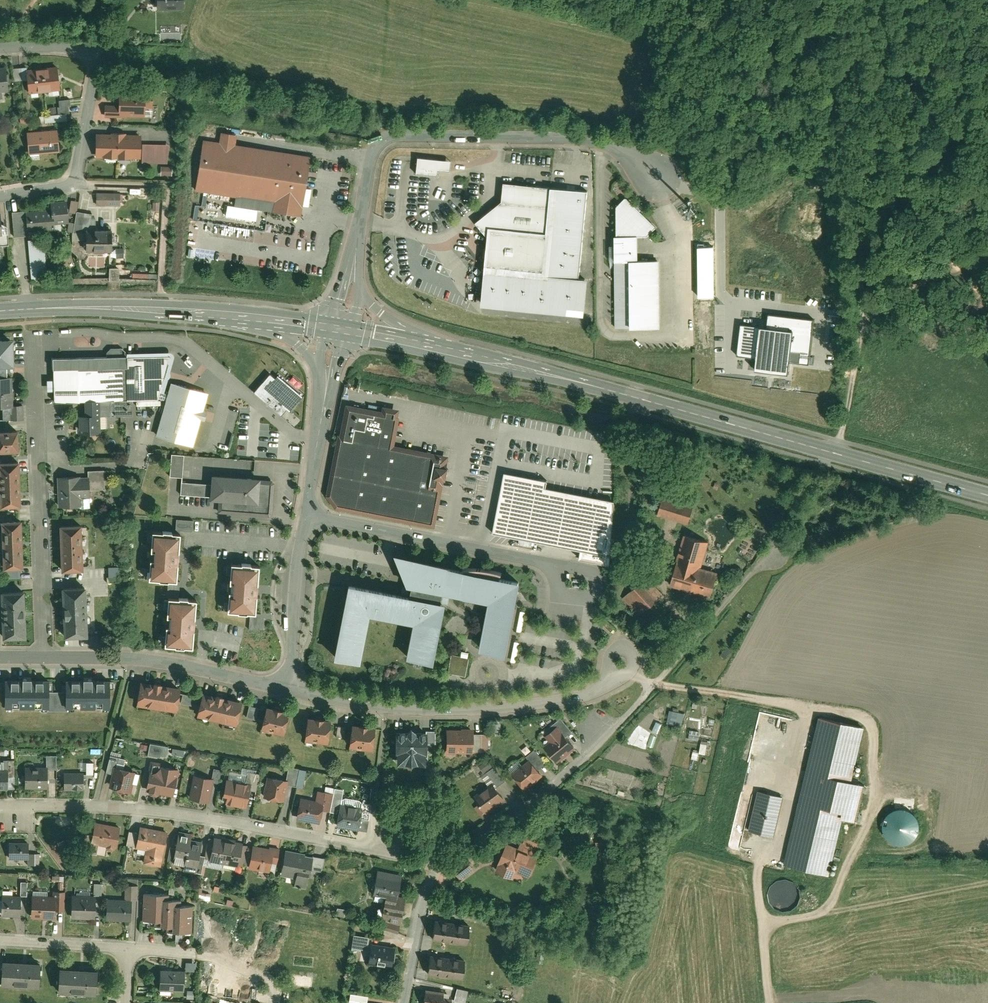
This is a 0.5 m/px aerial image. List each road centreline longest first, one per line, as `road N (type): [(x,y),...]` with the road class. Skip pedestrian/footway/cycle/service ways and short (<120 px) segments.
road 1 (residential): [(834,453),(769,558),(653,686),(557,781),(427,873),(404,1002)]
road 2 (track): [(582,0),(681,24),(755,54),(809,94),(837,129),(856,193),(862,321),(834,453)]
road 3 (residential): [(353,259),(371,156),(391,136),(580,139),(657,173)]
road 4 (primary): [(834,453),(449,354)]
road 5 (residential): [(25,808),(209,819),(362,849),(386,839)]
road 6 (residential): [(295,693),(411,713),(516,709),(589,693),(622,665)]
road 7 (residential): [(44,659),(36,343)]
road 8 (residential): [(0,198),(75,183),(96,77),(96,65),(65,48),(0,50)]
road 9 (residential): [(304,514),(529,561),(578,580)]
road 10 (primary): [(274,323),(159,310),(0,313)]
road 11 (residential): [(44,659),(130,660),(295,693)]
road 12 (track): [(762,925),(987,885)]
road 13 (residential): [(295,693),(291,606),(304,514)]
road 14 (primary): [(987,496),(834,453)]
road 15 (primary): [(449,354),(372,306),(353,259)]
road 16 (track): [(987,261),(923,281),(862,321)]
road 17 (residential): [(125,951),(0,944)]

